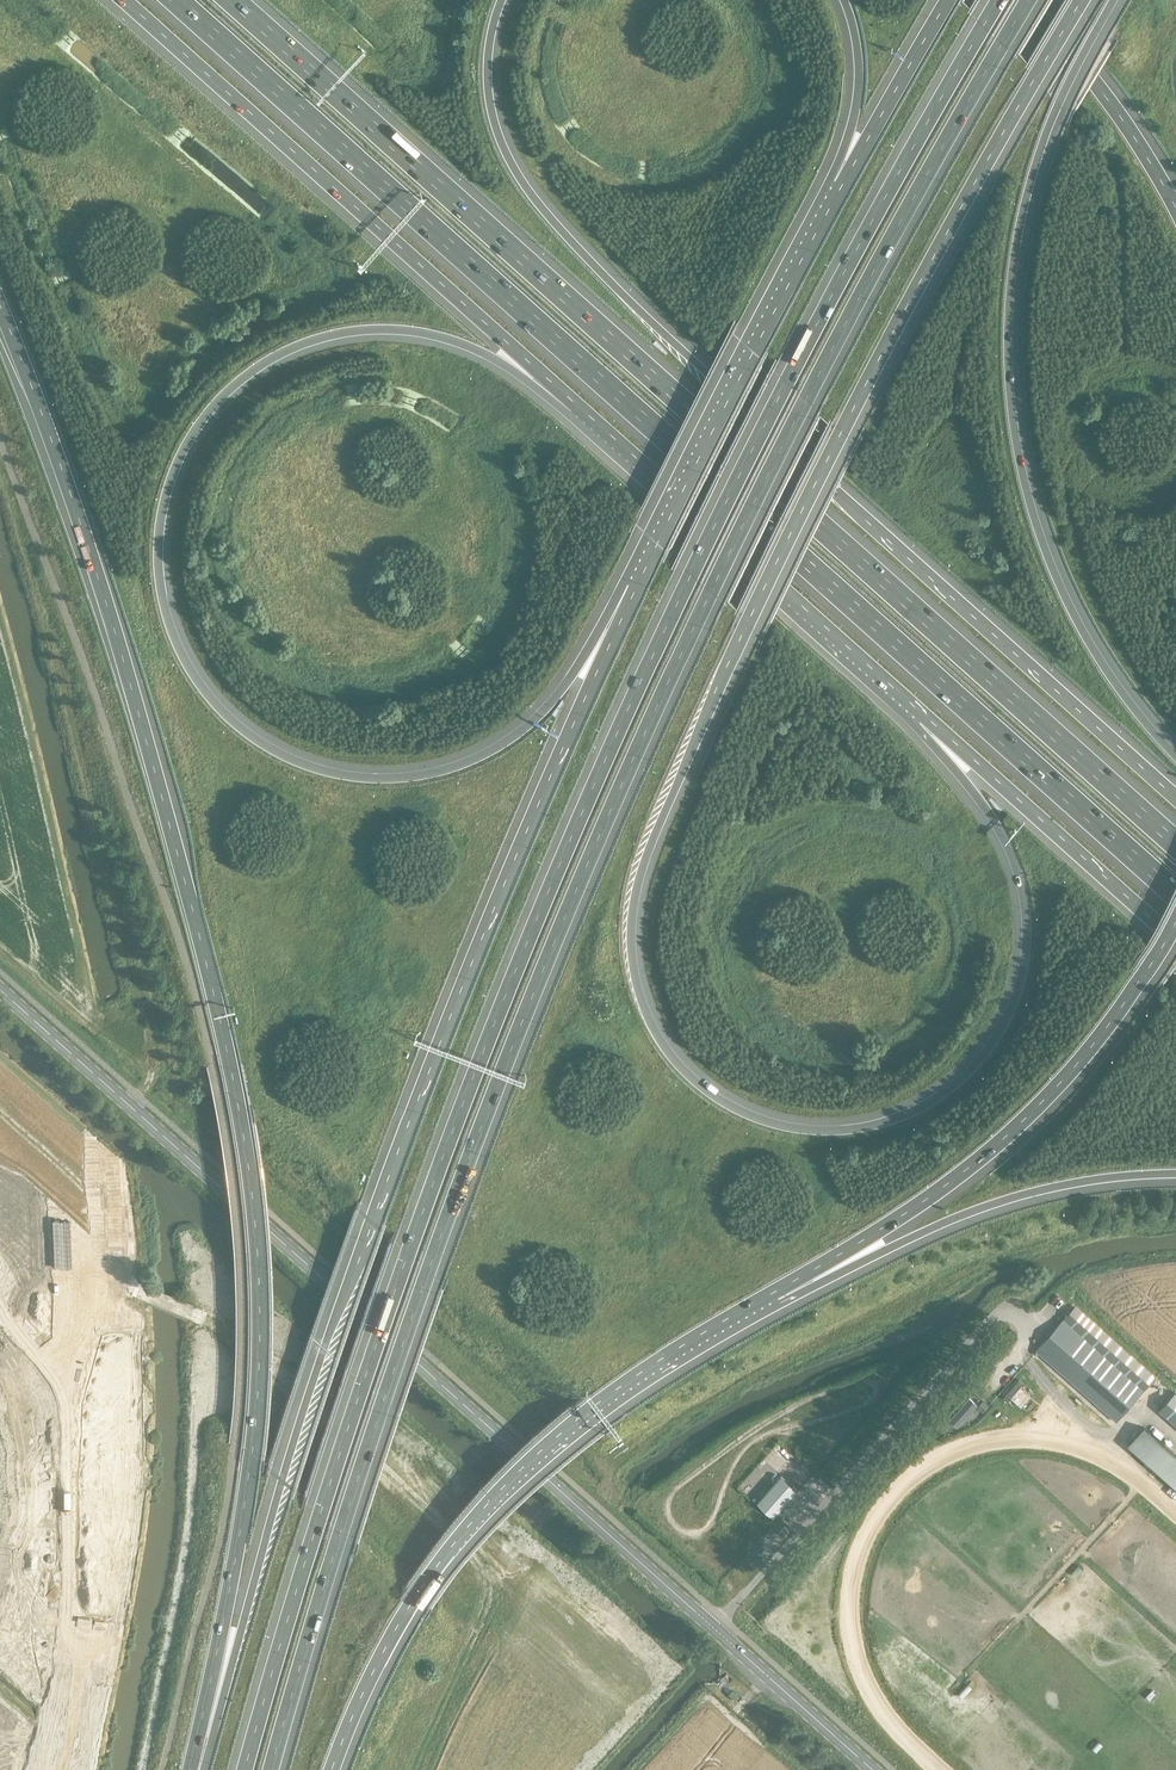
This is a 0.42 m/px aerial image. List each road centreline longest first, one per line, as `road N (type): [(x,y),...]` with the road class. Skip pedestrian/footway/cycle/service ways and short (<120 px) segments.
road 1 (motorway): [(270,1769),(381,1405),(565,919),(809,394),(1027,0)]
road 2 (motorway): [(998,0),(790,376),(543,904),(359,1392),(245,1769)]
road 3 (motorway): [(922,719),(984,801),(1014,867),(1025,927),(1008,1017),(971,1070),(917,1110),(883,1124),(811,1132),(746,1114),(693,1074),(659,1023),(635,925),(644,854),(843,427),(1082,0)]
road 4 (motorway): [(0,305),(103,591),(208,964),(248,1162),(258,1250),(258,1384),(244,1506),(194,1769)]
road 5 (motorway): [(176,0),(1175,894)]
road 6 (motorway): [(1175,848),(230,0)]
road 7 (motorway): [(633,589),(505,880),(371,1220),(282,1480),(200,1769)]
road 8 (motorway): [(633,589),(556,698),(517,736),(456,768),(384,779),(302,766),(240,731),(190,674),(161,596),(160,513),(190,432),(238,378),(297,343),(359,329),(430,334),(491,354),(581,410)]
road 9 (secondary): [(871,1769),(0,990)]
road 10 (motorway): [(1175,795),(661,331),(545,213),(511,166),(489,108),(487,49),(501,0)]
road 11 (motorway): [(1175,753),(1131,701),(1059,581),(1021,449),(1011,351),(1027,189),(1115,0)]
road 12 (motorway): [(333,1769),(391,1638),(487,1505),(587,1414),(775,1296)]
road 13 (motorway): [(122,0),(581,410)]
road 14 (motorway): [(775,1296),(905,1217),(1035,1112),(1097,1042),(1175,920)]
road 15 (track): [(541,1582),(486,1555),(204,1321),(126,1282)]
road 16 (motorway): [(581,410),(922,719)]
road 17 (motorway): [(841,185),(633,589)]
road 18 (motorway): [(775,1296),(1010,1199),(1068,1183),(1175,1173)]
road 19 (motorway): [(922,719),(1175,945)]
road 20 (motorway): [(1175,209),(1110,102),(1019,0)]
road 21 (motorway): [(947,0),(841,185)]
road 22 (motorway): [(844,0),(859,77),(841,185)]

